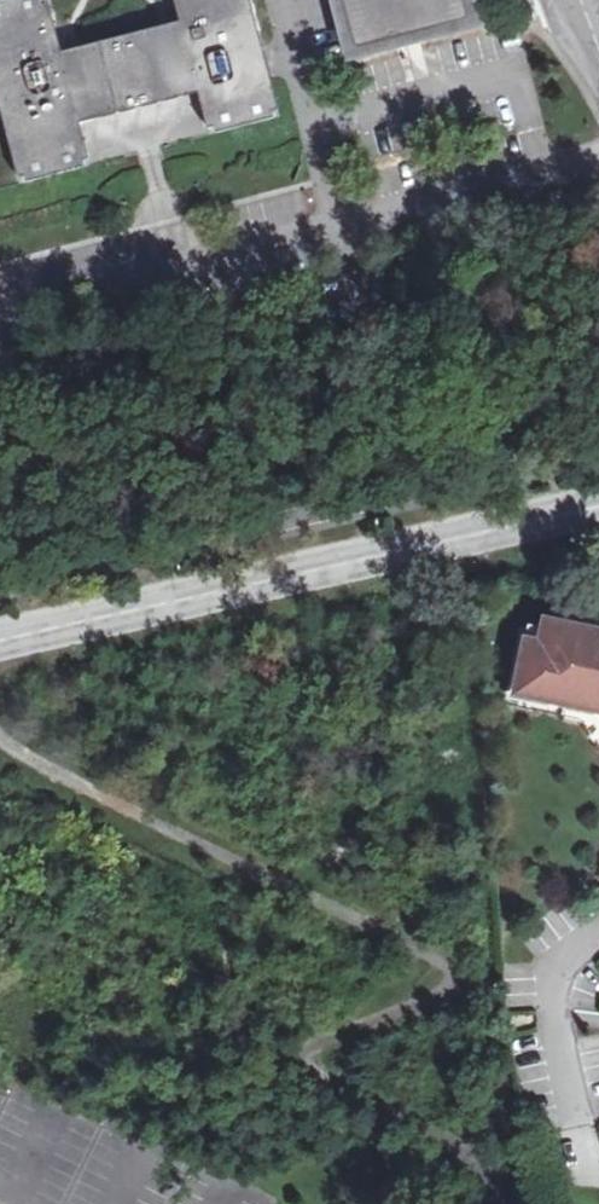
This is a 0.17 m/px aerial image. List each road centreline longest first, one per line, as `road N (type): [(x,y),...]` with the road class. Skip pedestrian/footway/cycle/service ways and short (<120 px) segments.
road 1 (tertiary): [(598,511),(0,649)]

